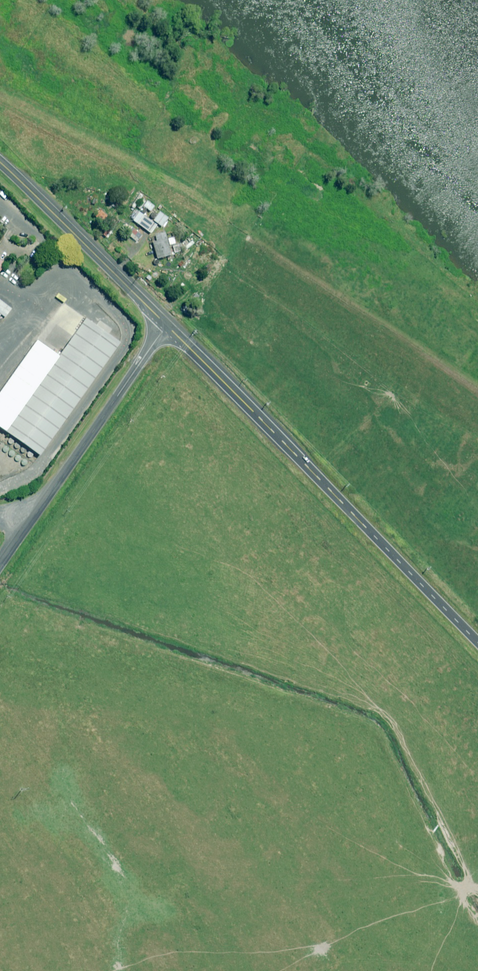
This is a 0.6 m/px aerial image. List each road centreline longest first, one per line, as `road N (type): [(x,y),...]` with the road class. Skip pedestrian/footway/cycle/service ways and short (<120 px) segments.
road 1 (tertiary): [(167,325),(477,642)]
road 2 (unclassified): [(0,563),(167,325)]
road 3 (tertiary): [(0,162),(167,325)]

